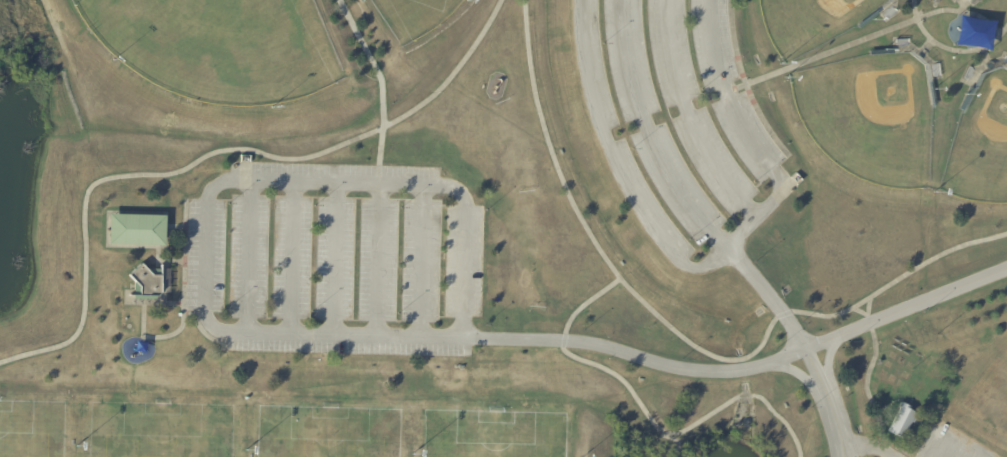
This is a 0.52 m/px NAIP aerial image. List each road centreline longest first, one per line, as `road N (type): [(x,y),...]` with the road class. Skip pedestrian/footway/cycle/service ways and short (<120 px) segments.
road 1 (residential): [(725,247),(806,351),(843,456)]

